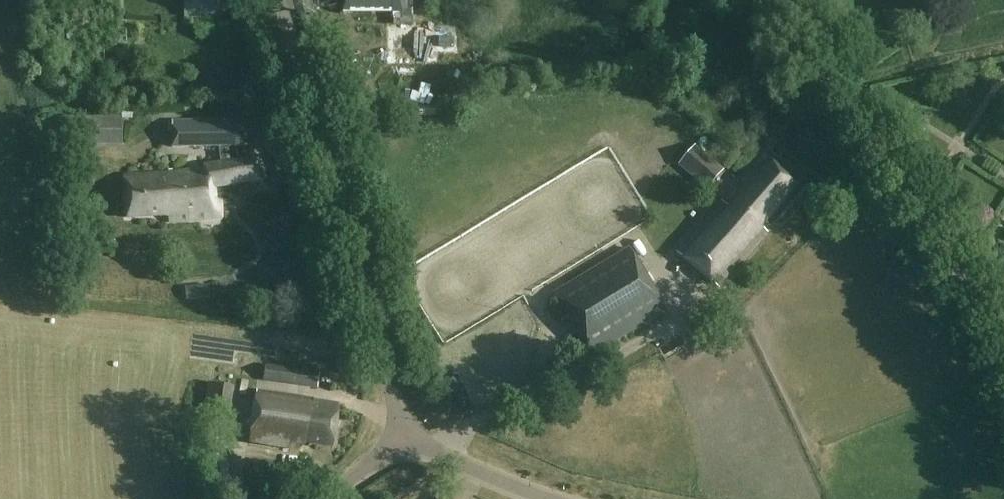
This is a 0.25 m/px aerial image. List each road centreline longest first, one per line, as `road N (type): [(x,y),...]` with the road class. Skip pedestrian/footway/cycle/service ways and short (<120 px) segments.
road 1 (unclassified): [(403,438),(279,0)]
road 2 (unclassified): [(1003,359),(789,0)]
road 3 (tertiary): [(545,498),(403,438)]

